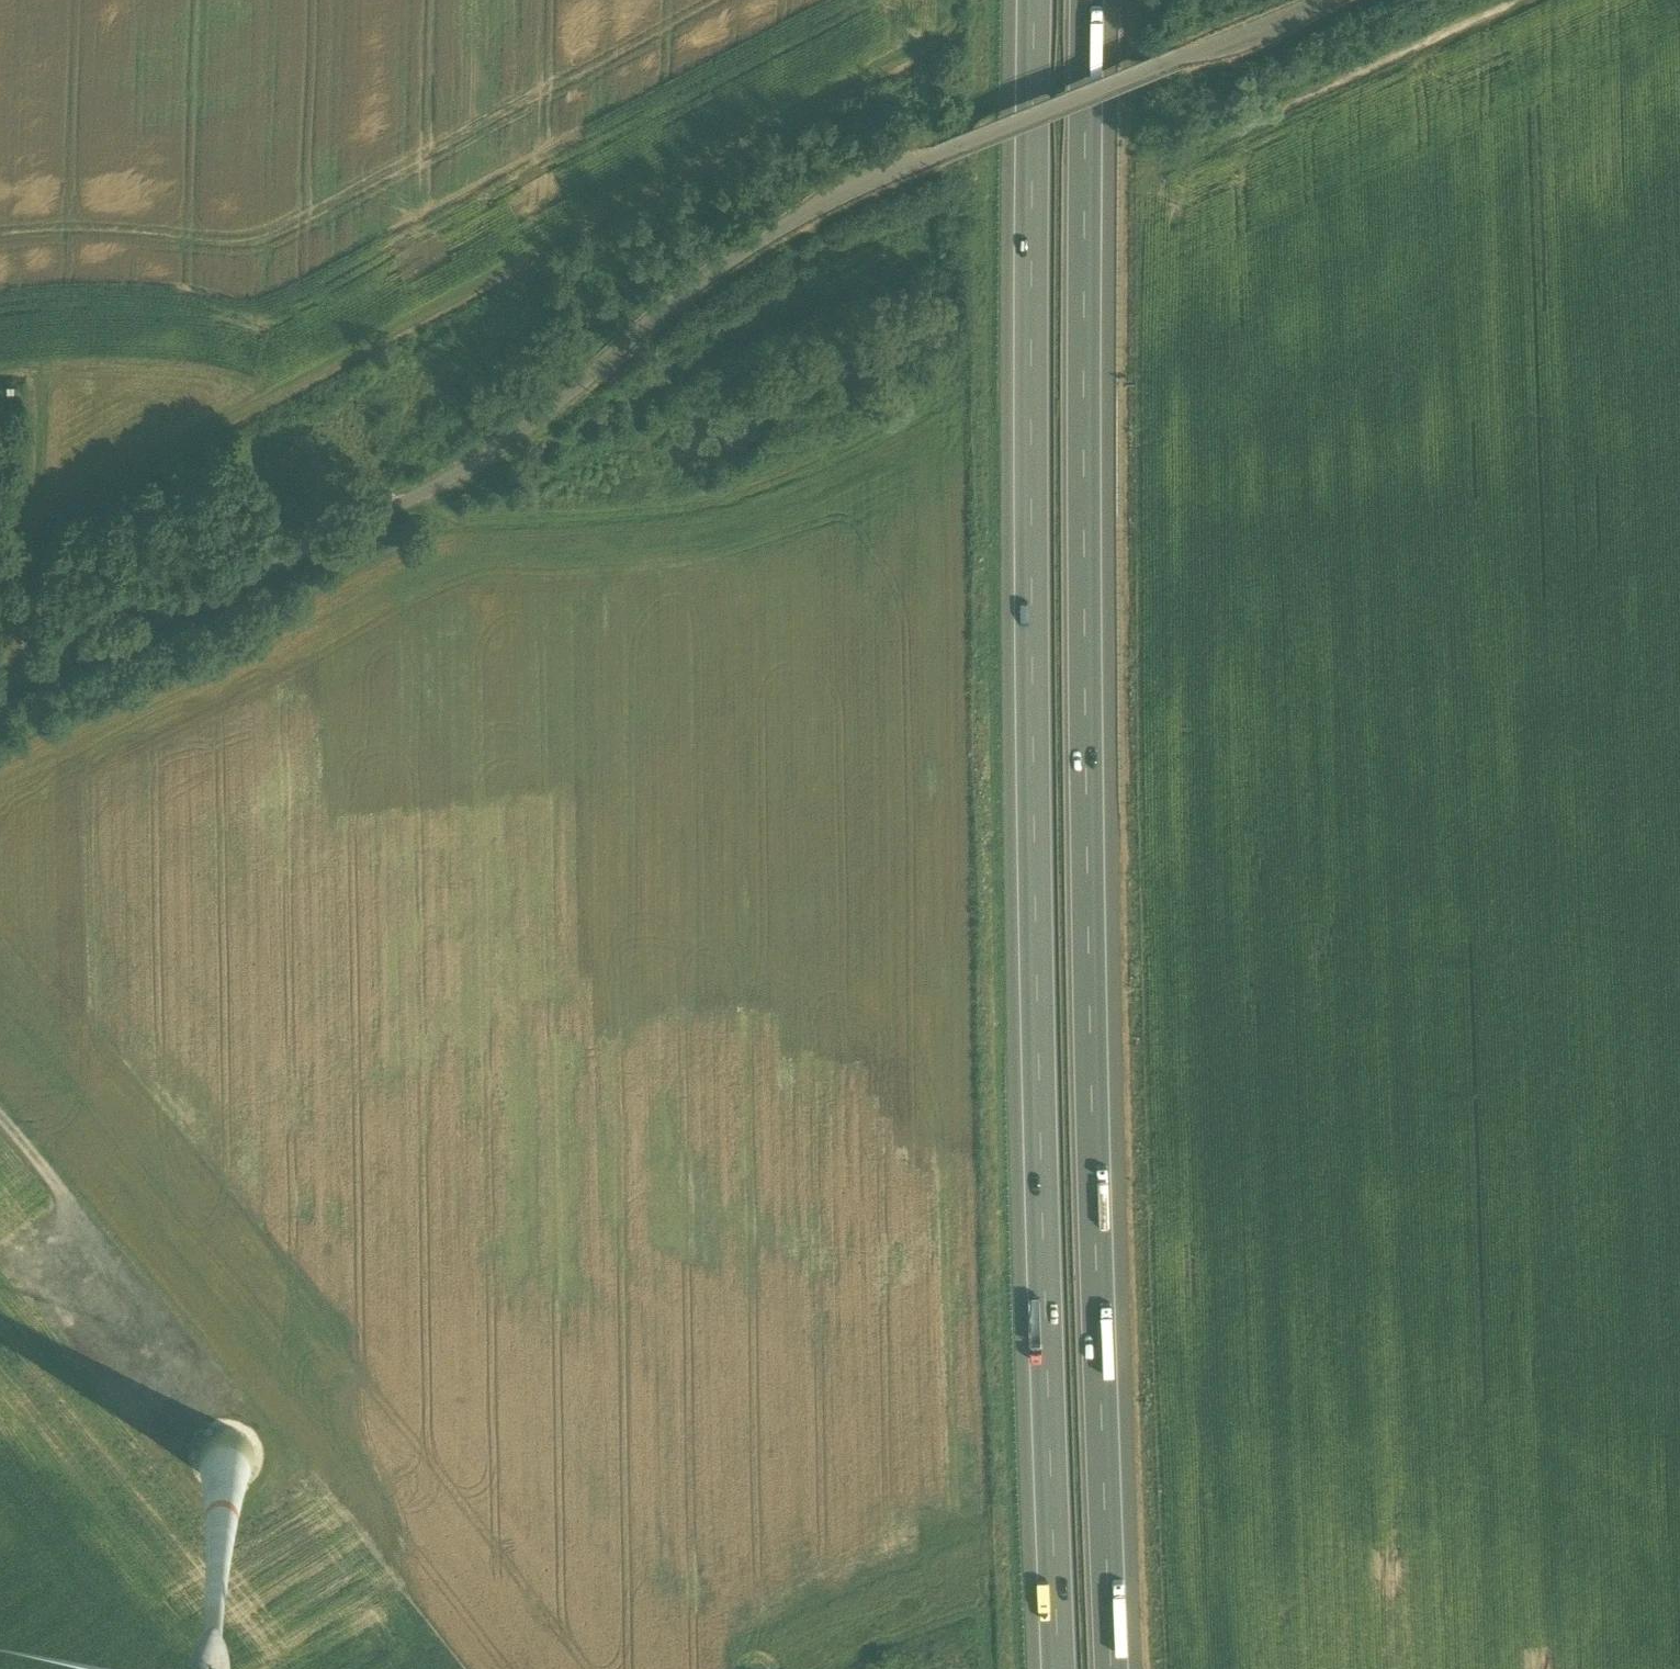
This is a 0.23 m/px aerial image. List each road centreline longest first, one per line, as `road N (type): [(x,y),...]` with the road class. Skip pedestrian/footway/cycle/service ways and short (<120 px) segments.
road 1 (motorway): [(1028,0),(1040,1170),(1057,1668)]
road 2 (motorway): [(1111,1668),(1092,0)]
road 3 (unclassified): [(0,685),(436,475),(624,344),(765,230),(844,185),(1312,0)]
road 4 (track): [(30,671),(26,588),(37,545),(70,502),(922,56)]
road 5 (track): [(0,1124),(214,1384)]

